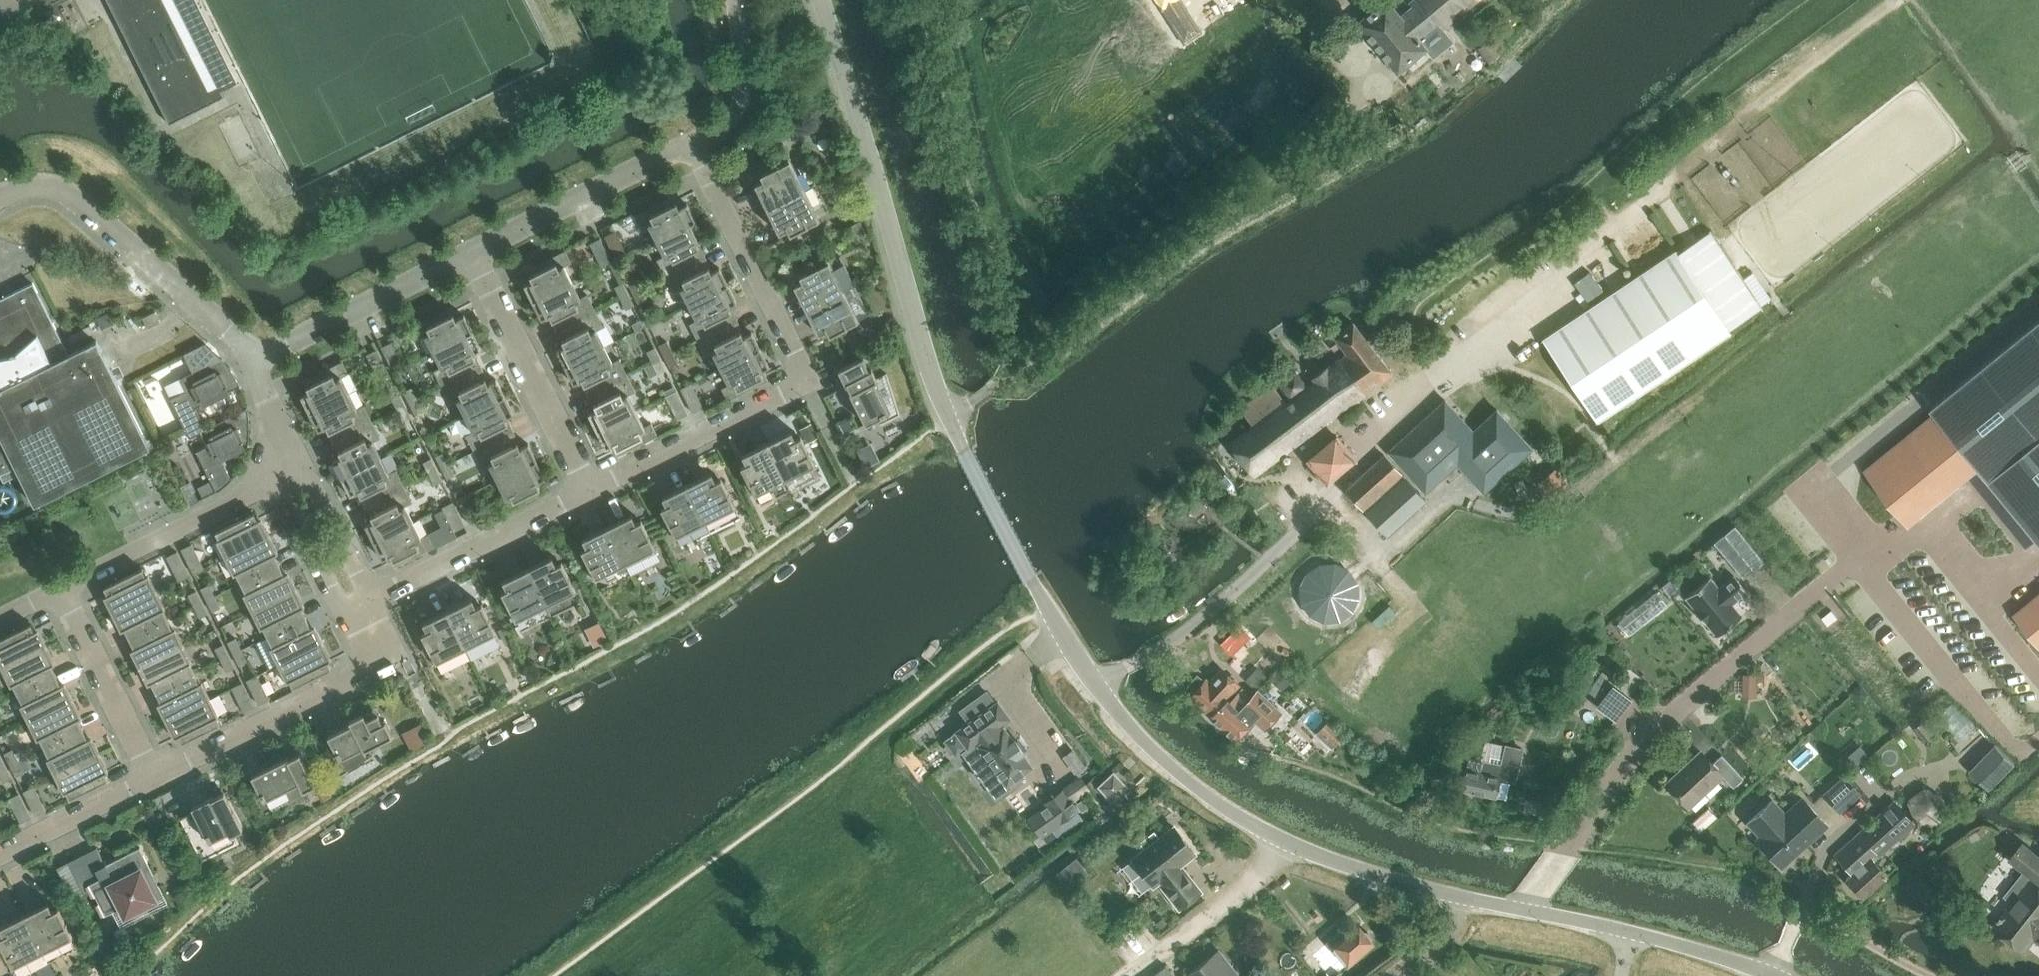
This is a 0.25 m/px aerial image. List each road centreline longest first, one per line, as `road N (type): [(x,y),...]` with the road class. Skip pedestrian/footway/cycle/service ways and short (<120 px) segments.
road 1 (unclassified): [(1771,975),(1701,951),(1363,872),(1233,814),(1175,770),(1096,684),(948,419)]
road 2 (track): [(1896,0),(1423,385)]
road 3 (residential): [(590,489),(808,381),(691,147)]
road 4 (unclassified): [(948,419),(822,0)]
road 5 (residential): [(0,197),(53,184),(254,363)]
road 6 (residential): [(155,774),(379,661),(355,609)]
road 7 (residential): [(355,609),(590,489)]
road 8 (residential): [(590,489),(473,255)]
road 9 (residential): [(61,591),(284,475)]
road 10 (residential): [(254,363),(473,255)]
road 11 (residential): [(473,255),(691,147)]
road 12 (residential): [(155,774),(61,591)]
road 13 (residential): [(0,853),(155,774)]
road 14 (residential): [(284,475),(309,480),(362,585),(355,609)]
road 15 (residential): [(355,609),(338,601),(284,494),(284,475)]

